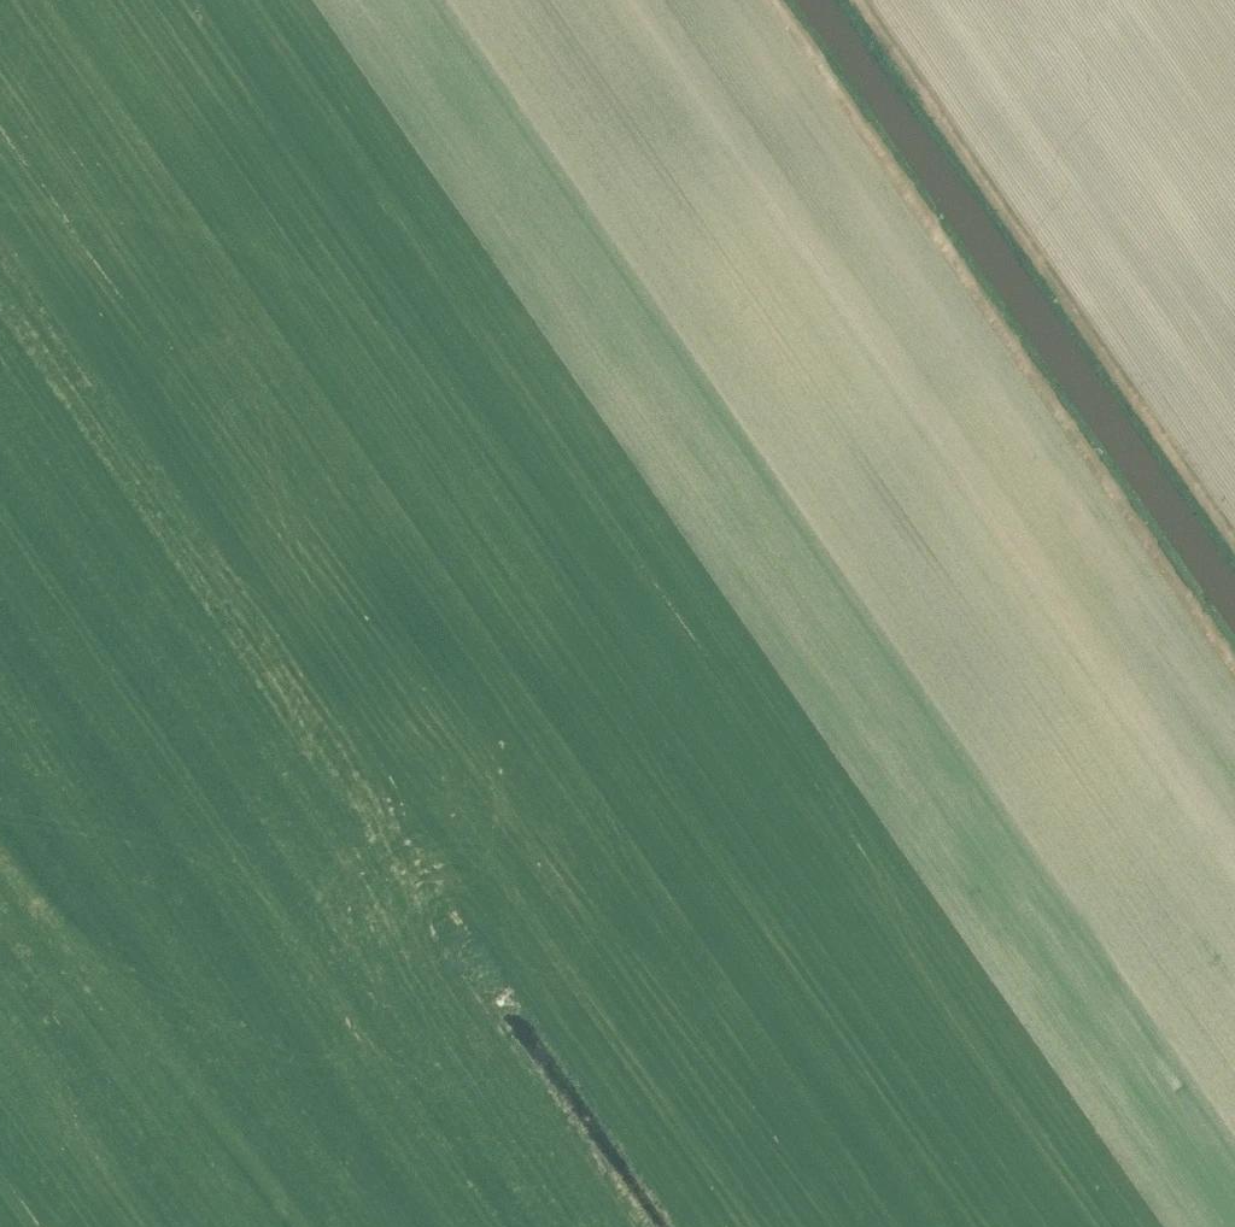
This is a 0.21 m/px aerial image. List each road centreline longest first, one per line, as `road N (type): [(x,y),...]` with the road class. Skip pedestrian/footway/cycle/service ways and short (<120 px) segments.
road 1 (track): [(788,0),(1234,645)]

